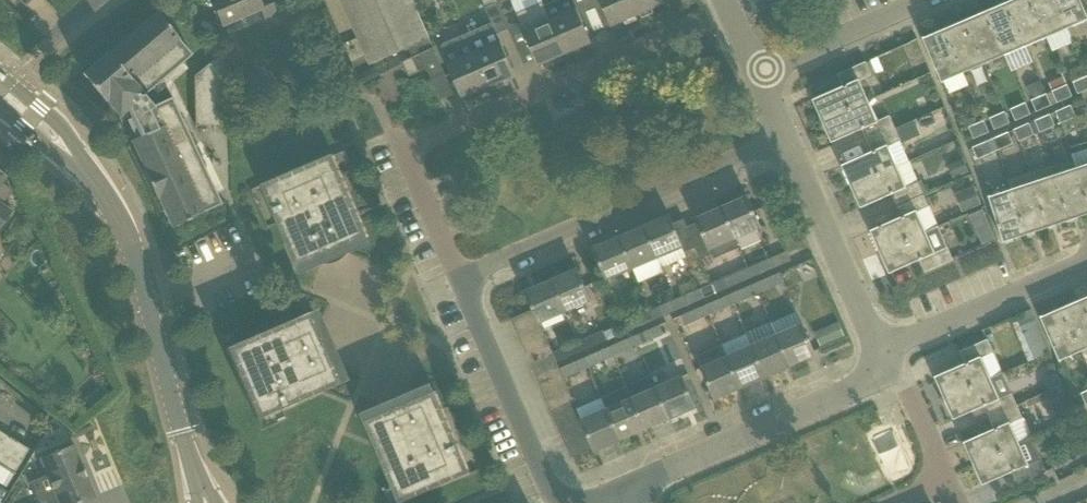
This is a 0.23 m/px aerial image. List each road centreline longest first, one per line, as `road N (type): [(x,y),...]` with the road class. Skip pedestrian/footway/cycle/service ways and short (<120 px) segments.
road 1 (residential): [(463,277),(408,148),(730,7)]
road 2 (residential): [(463,277),(787,135)]
road 3 (residential): [(630,494),(860,388),(882,347)]
road 4 (secondary): [(196,478),(133,248),(112,202)]
road 5 (residential): [(582,502),(545,472),(463,277)]
road 6 (residential): [(882,347),(787,135)]
road 7 (residential): [(1086,259),(882,347)]
road 8 (residential): [(761,76),(927,0)]
road 9 (secondary): [(112,202),(69,138),(0,75)]
road 10 (secondary): [(0,106),(112,202)]
road 11 (residential): [(949,477),(882,347)]

